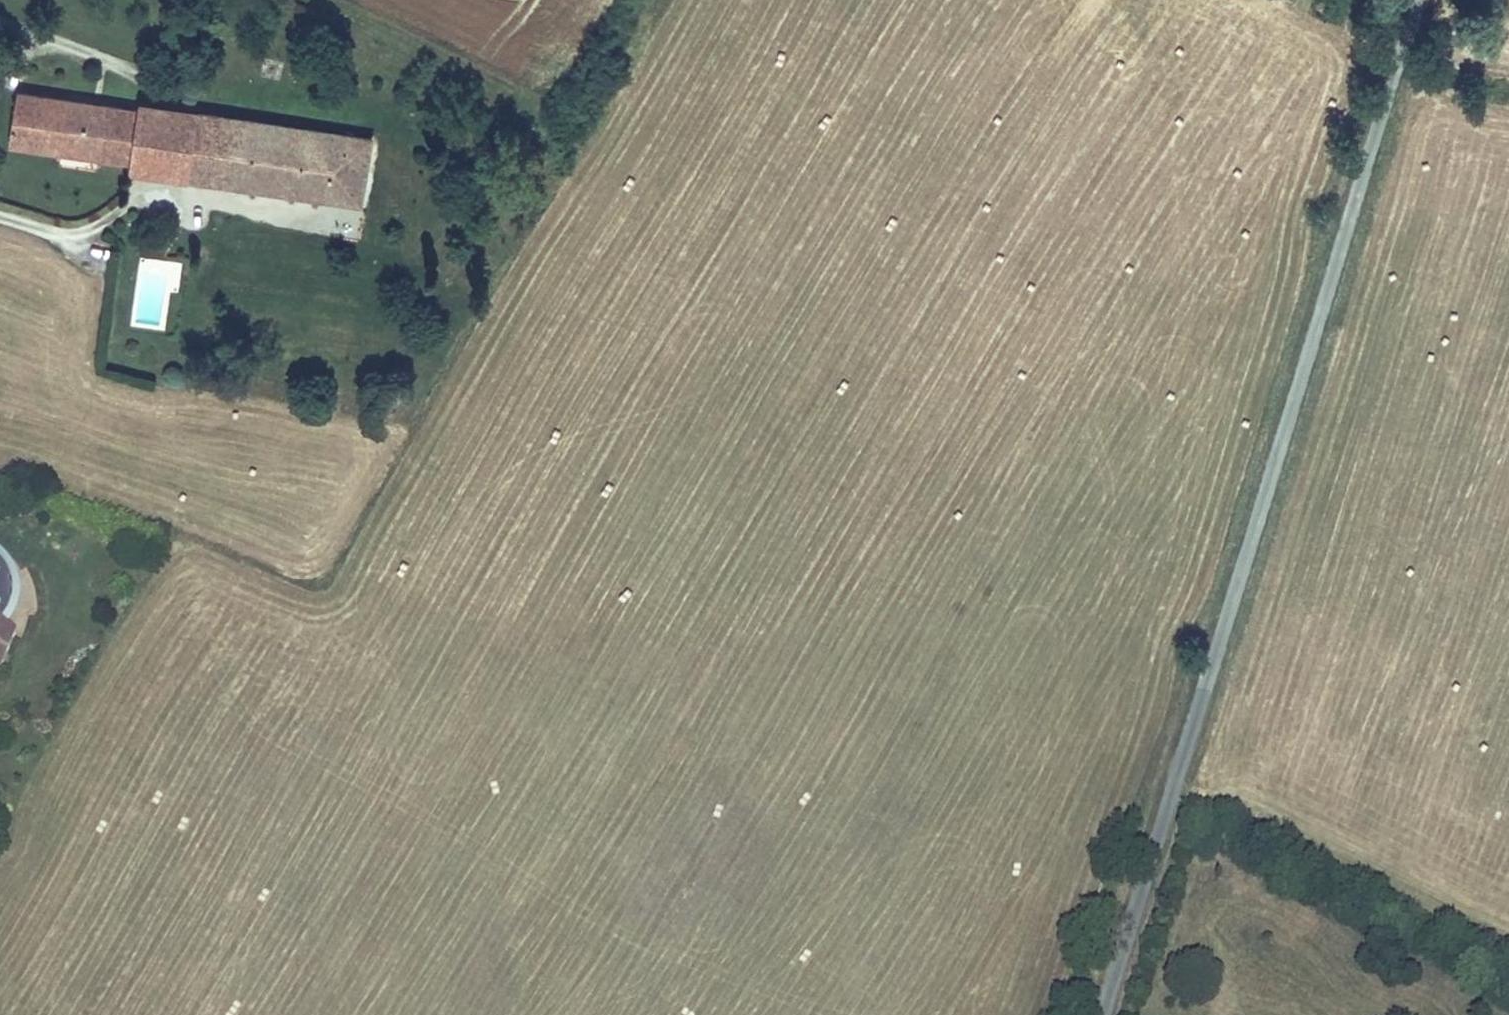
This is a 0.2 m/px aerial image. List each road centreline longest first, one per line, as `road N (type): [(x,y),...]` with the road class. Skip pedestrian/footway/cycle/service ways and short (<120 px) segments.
road 1 (unclassified): [(1098,1014),(1257,523),(1413,0)]

